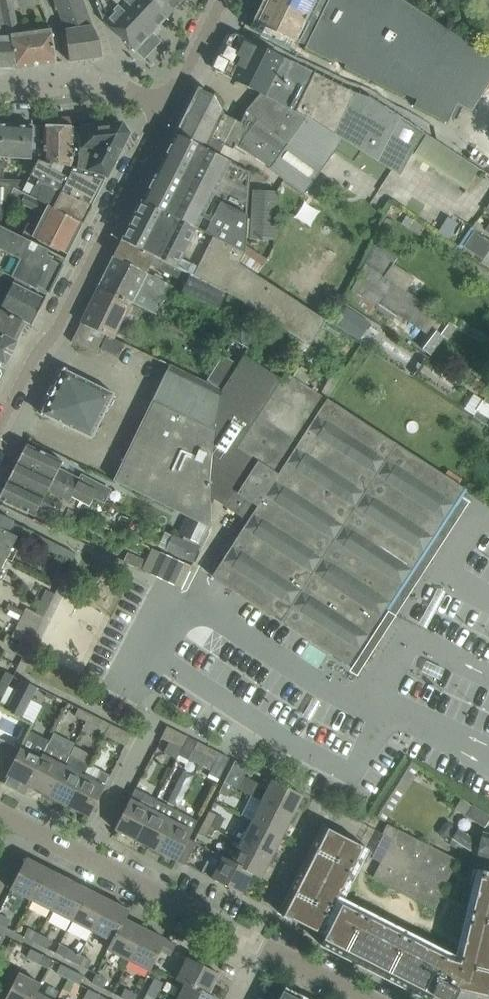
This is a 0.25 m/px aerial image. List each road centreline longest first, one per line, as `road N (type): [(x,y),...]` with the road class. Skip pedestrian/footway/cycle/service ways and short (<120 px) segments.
road 1 (residential): [(0,428),(165,111)]
road 2 (residential): [(266,949),(85,857)]
road 3 (residential): [(0,92),(99,82),(165,111)]
road 4 (residential): [(85,857),(154,721)]
road 5 (residential): [(165,111),(225,0)]

